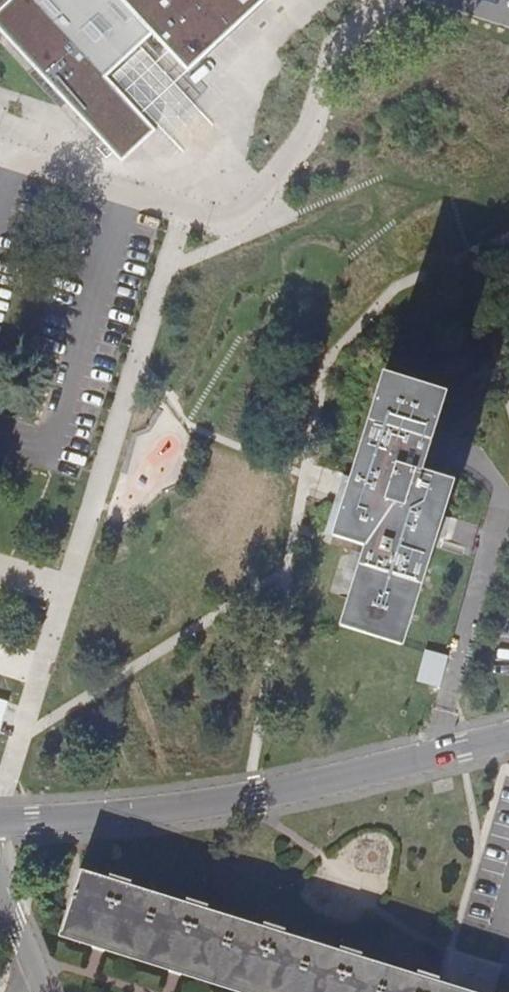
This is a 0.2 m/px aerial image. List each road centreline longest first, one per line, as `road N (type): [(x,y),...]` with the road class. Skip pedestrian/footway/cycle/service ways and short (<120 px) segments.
road 1 (residential): [(0,821),(225,798),(508,736)]
road 2 (residential): [(386,0),(337,44),(320,81),(318,125),(248,212),(187,212),(131,194)]
road 3 (residential): [(0,433),(50,449),(131,194)]
road 4 (residential): [(131,194),(13,157)]

